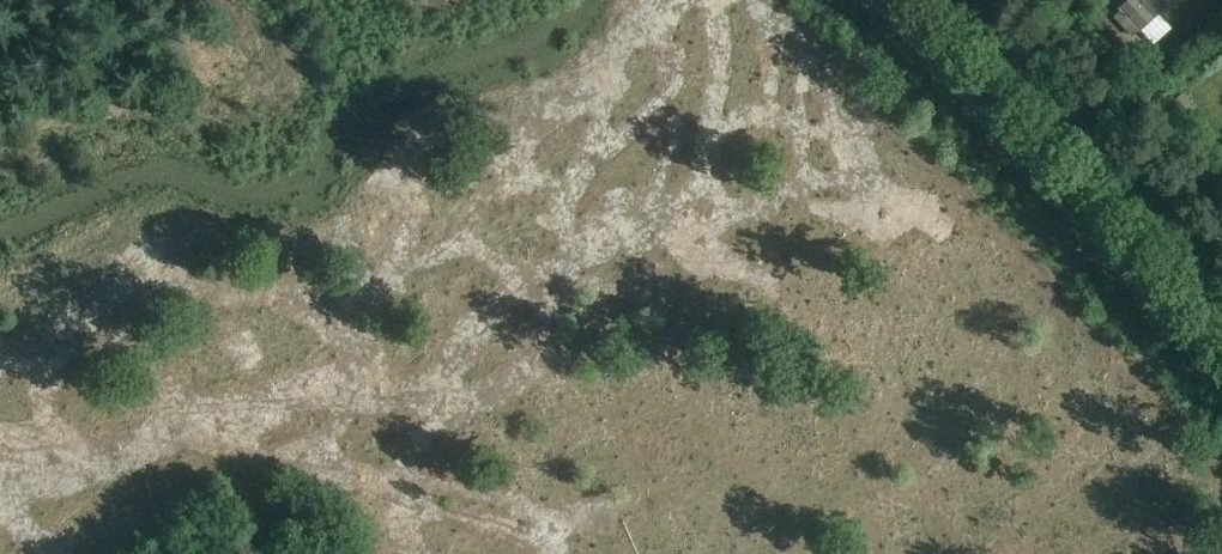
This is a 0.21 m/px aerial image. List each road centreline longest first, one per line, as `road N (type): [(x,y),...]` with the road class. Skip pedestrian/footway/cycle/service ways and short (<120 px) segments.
road 1 (tertiary): [(1221,297),(949,0)]

